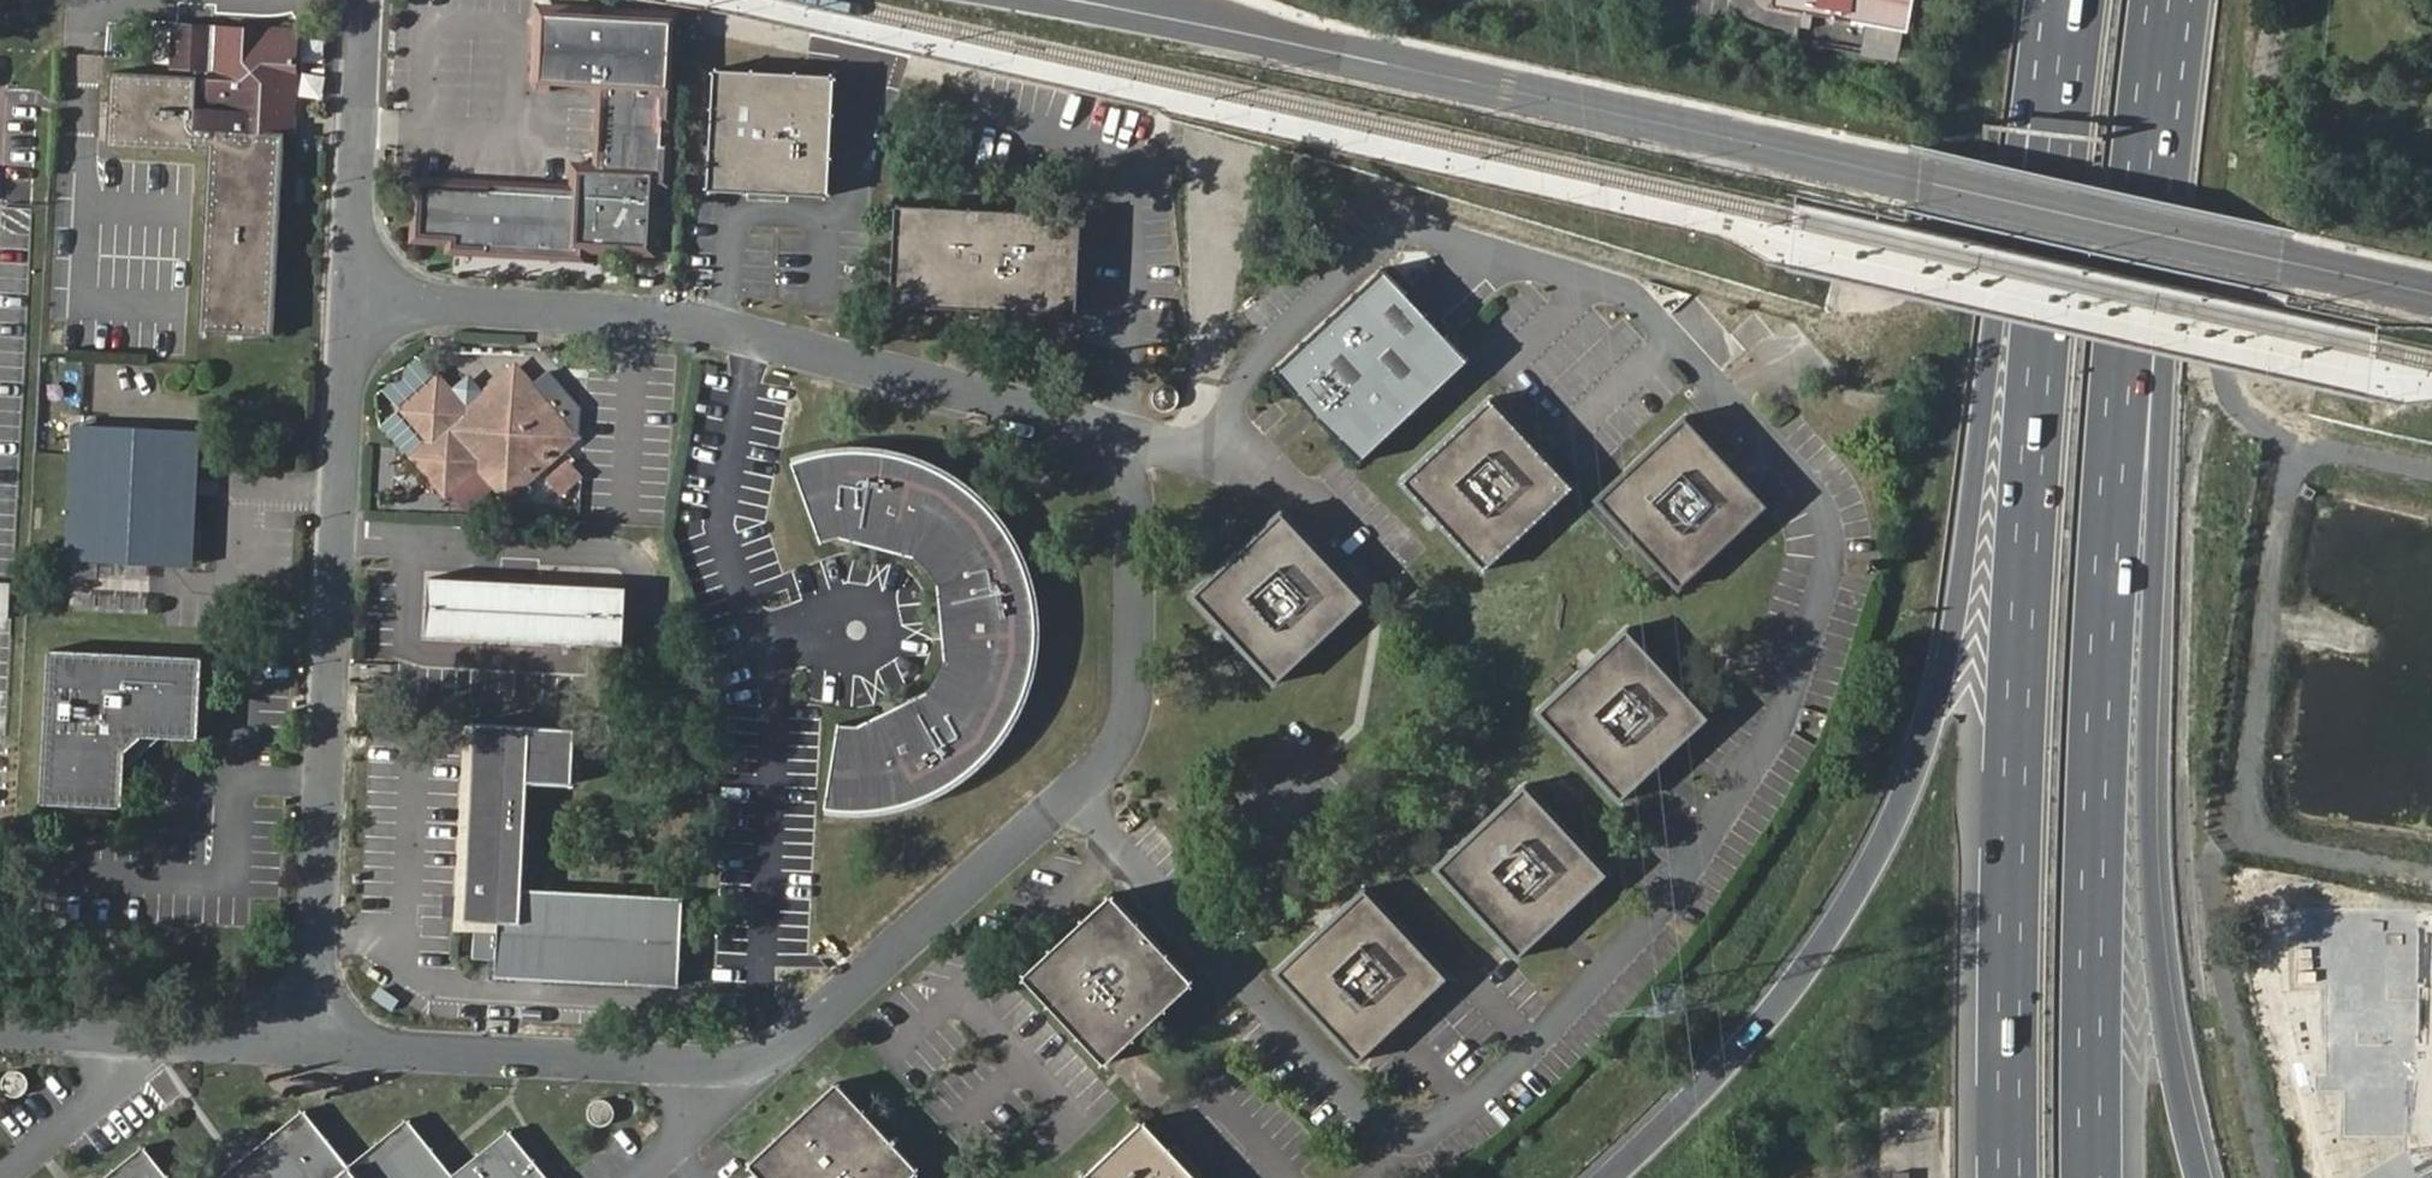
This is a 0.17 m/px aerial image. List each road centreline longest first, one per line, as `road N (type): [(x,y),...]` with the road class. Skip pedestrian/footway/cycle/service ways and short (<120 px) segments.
road 1 (unclassified): [(1127,438),(1197,444),(1251,360),(1414,216),(1616,275),(1821,499),(1835,555),(1786,717),(1646,925),(1502,1079),(1416,1128),(1371,1117),(1078,789)]
road 2 (motorway): [(2047,0),(2017,134),(1984,434),(1934,726),(1890,834),(1826,944),(1756,1033),(1609,1177)]
road 3 (tertiary): [(1165,14),(2431,292)]
road 4 (motorway): [(2080,0),(2041,363),(2016,739),(2012,1177)]
road 5 (motorway): [(2200,1177),(2158,954),(2152,818),(2175,206),(2140,146)]
road 6 (motorway): [(2090,1177),(2096,752),(2115,387),(2140,146)]
road 7 (unclassified): [(347,300),(684,317),(1127,438)]
road 8 (unclassified): [(310,1047),(347,300)]
road 9 (unclassified): [(310,1047),(755,1068)]
road 10 (unclassified): [(755,1068),(1078,789)]
road 11 (unclassified): [(1078,789),(1133,717),(1127,438)]
road 12 (unclassified): [(0,1031),(310,1047)]
road 13 (unclassified): [(347,300),(365,0)]
road 14 (unclassified): [(629,1177),(755,1068)]
road 15 (motorway): [(2140,146),(2160,0)]

